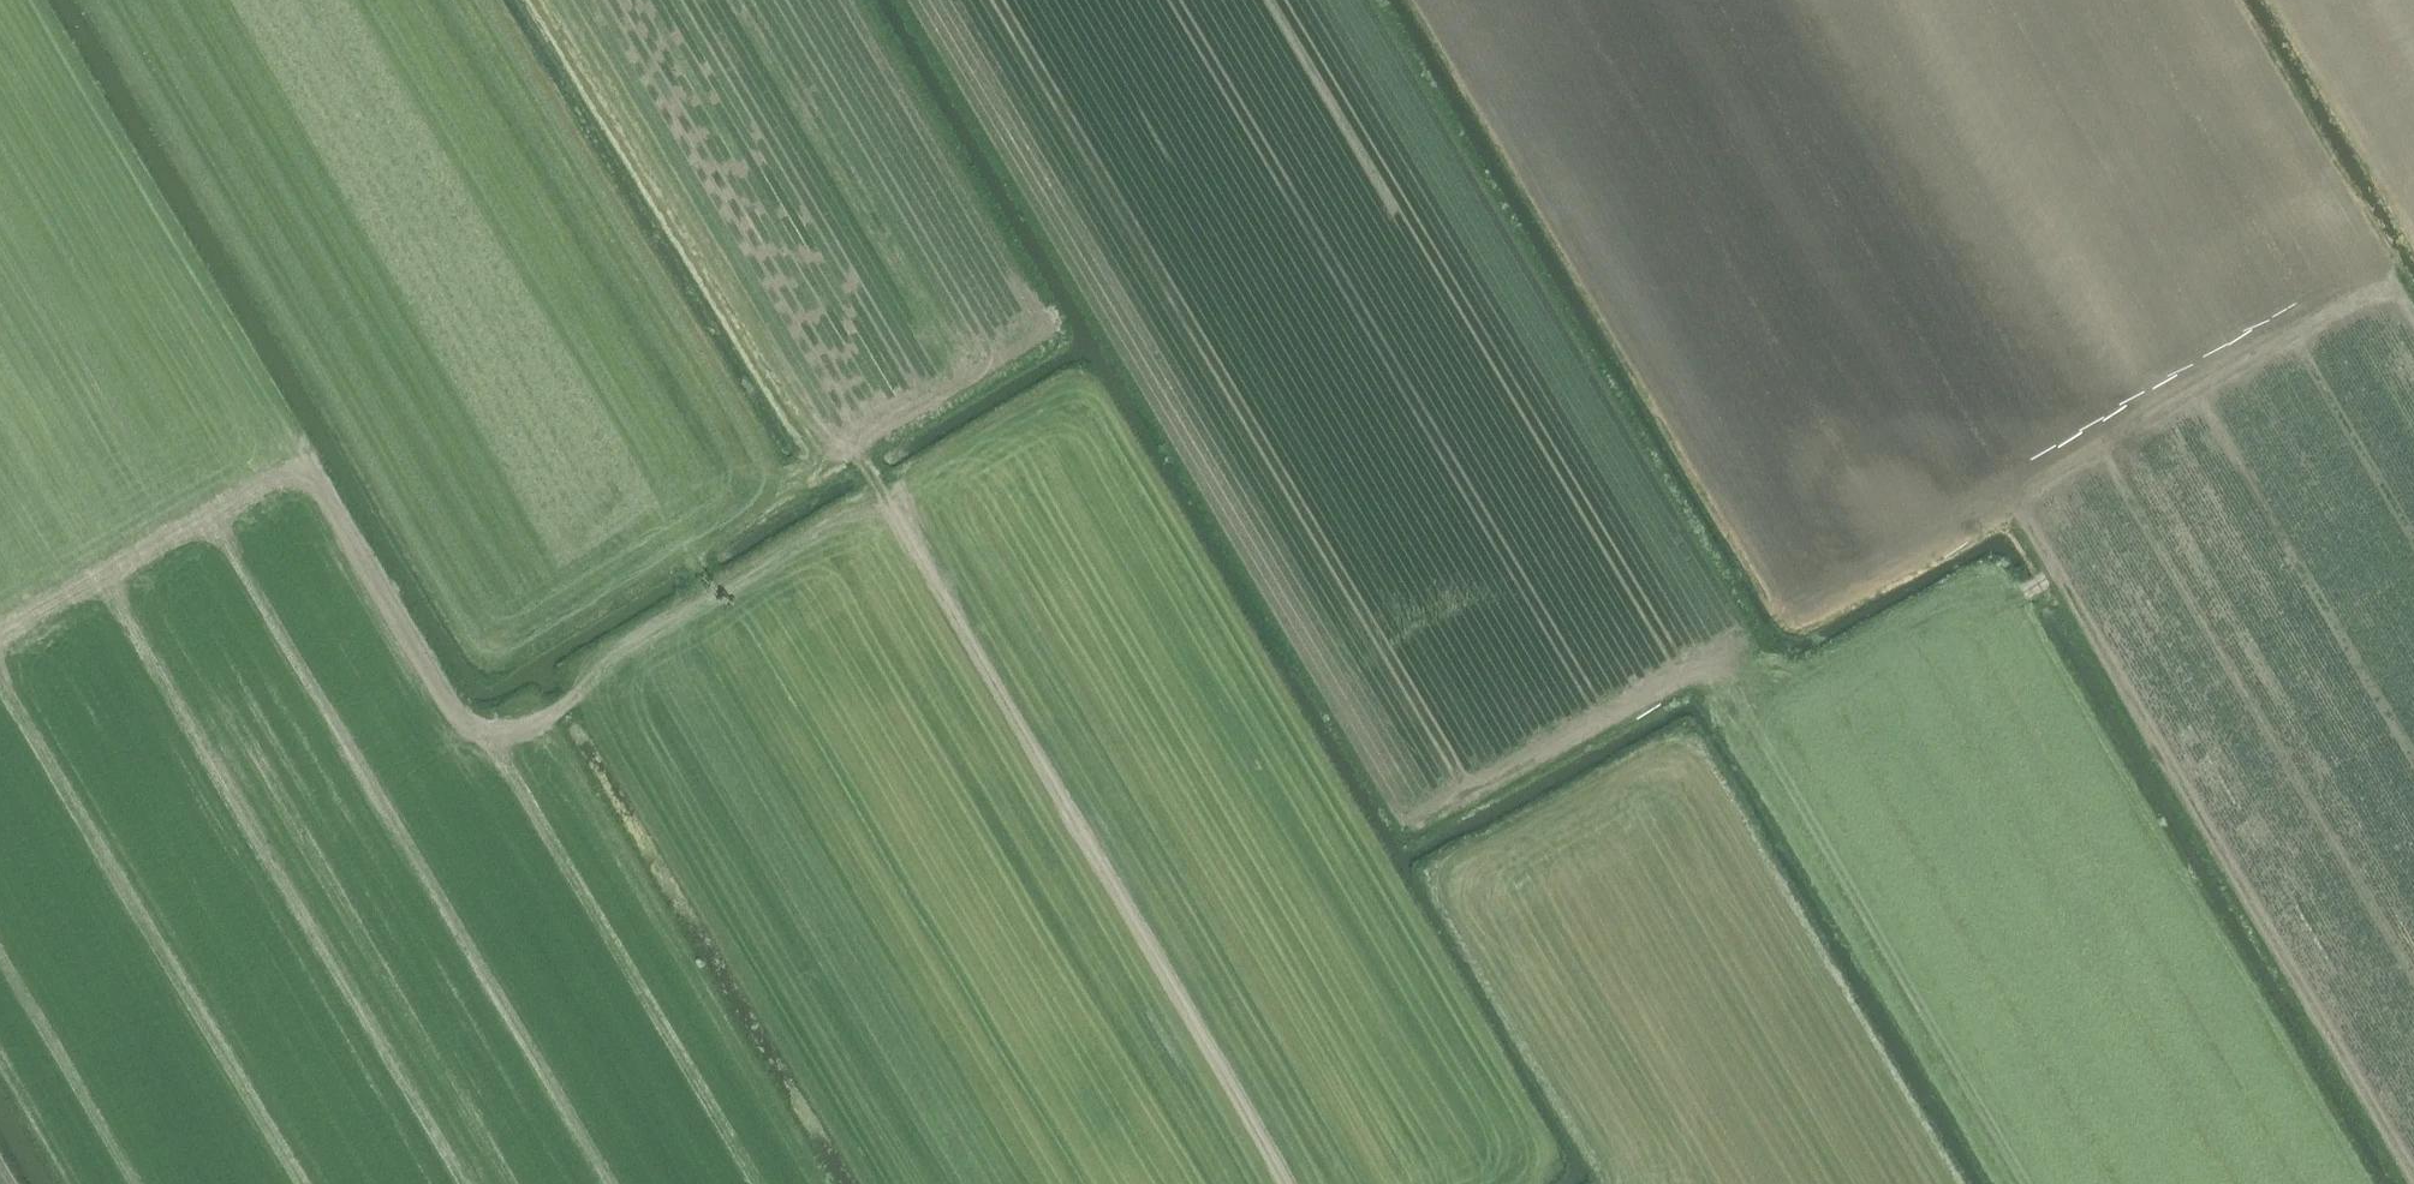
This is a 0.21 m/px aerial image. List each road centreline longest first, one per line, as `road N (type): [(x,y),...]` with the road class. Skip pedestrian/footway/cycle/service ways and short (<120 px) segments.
road 1 (track): [(855,444),(907,541),(852,538),(751,605),(716,592),(687,546),(708,464),(432,0)]
road 2 (track): [(907,541),(1164,969),(1281,1183)]

